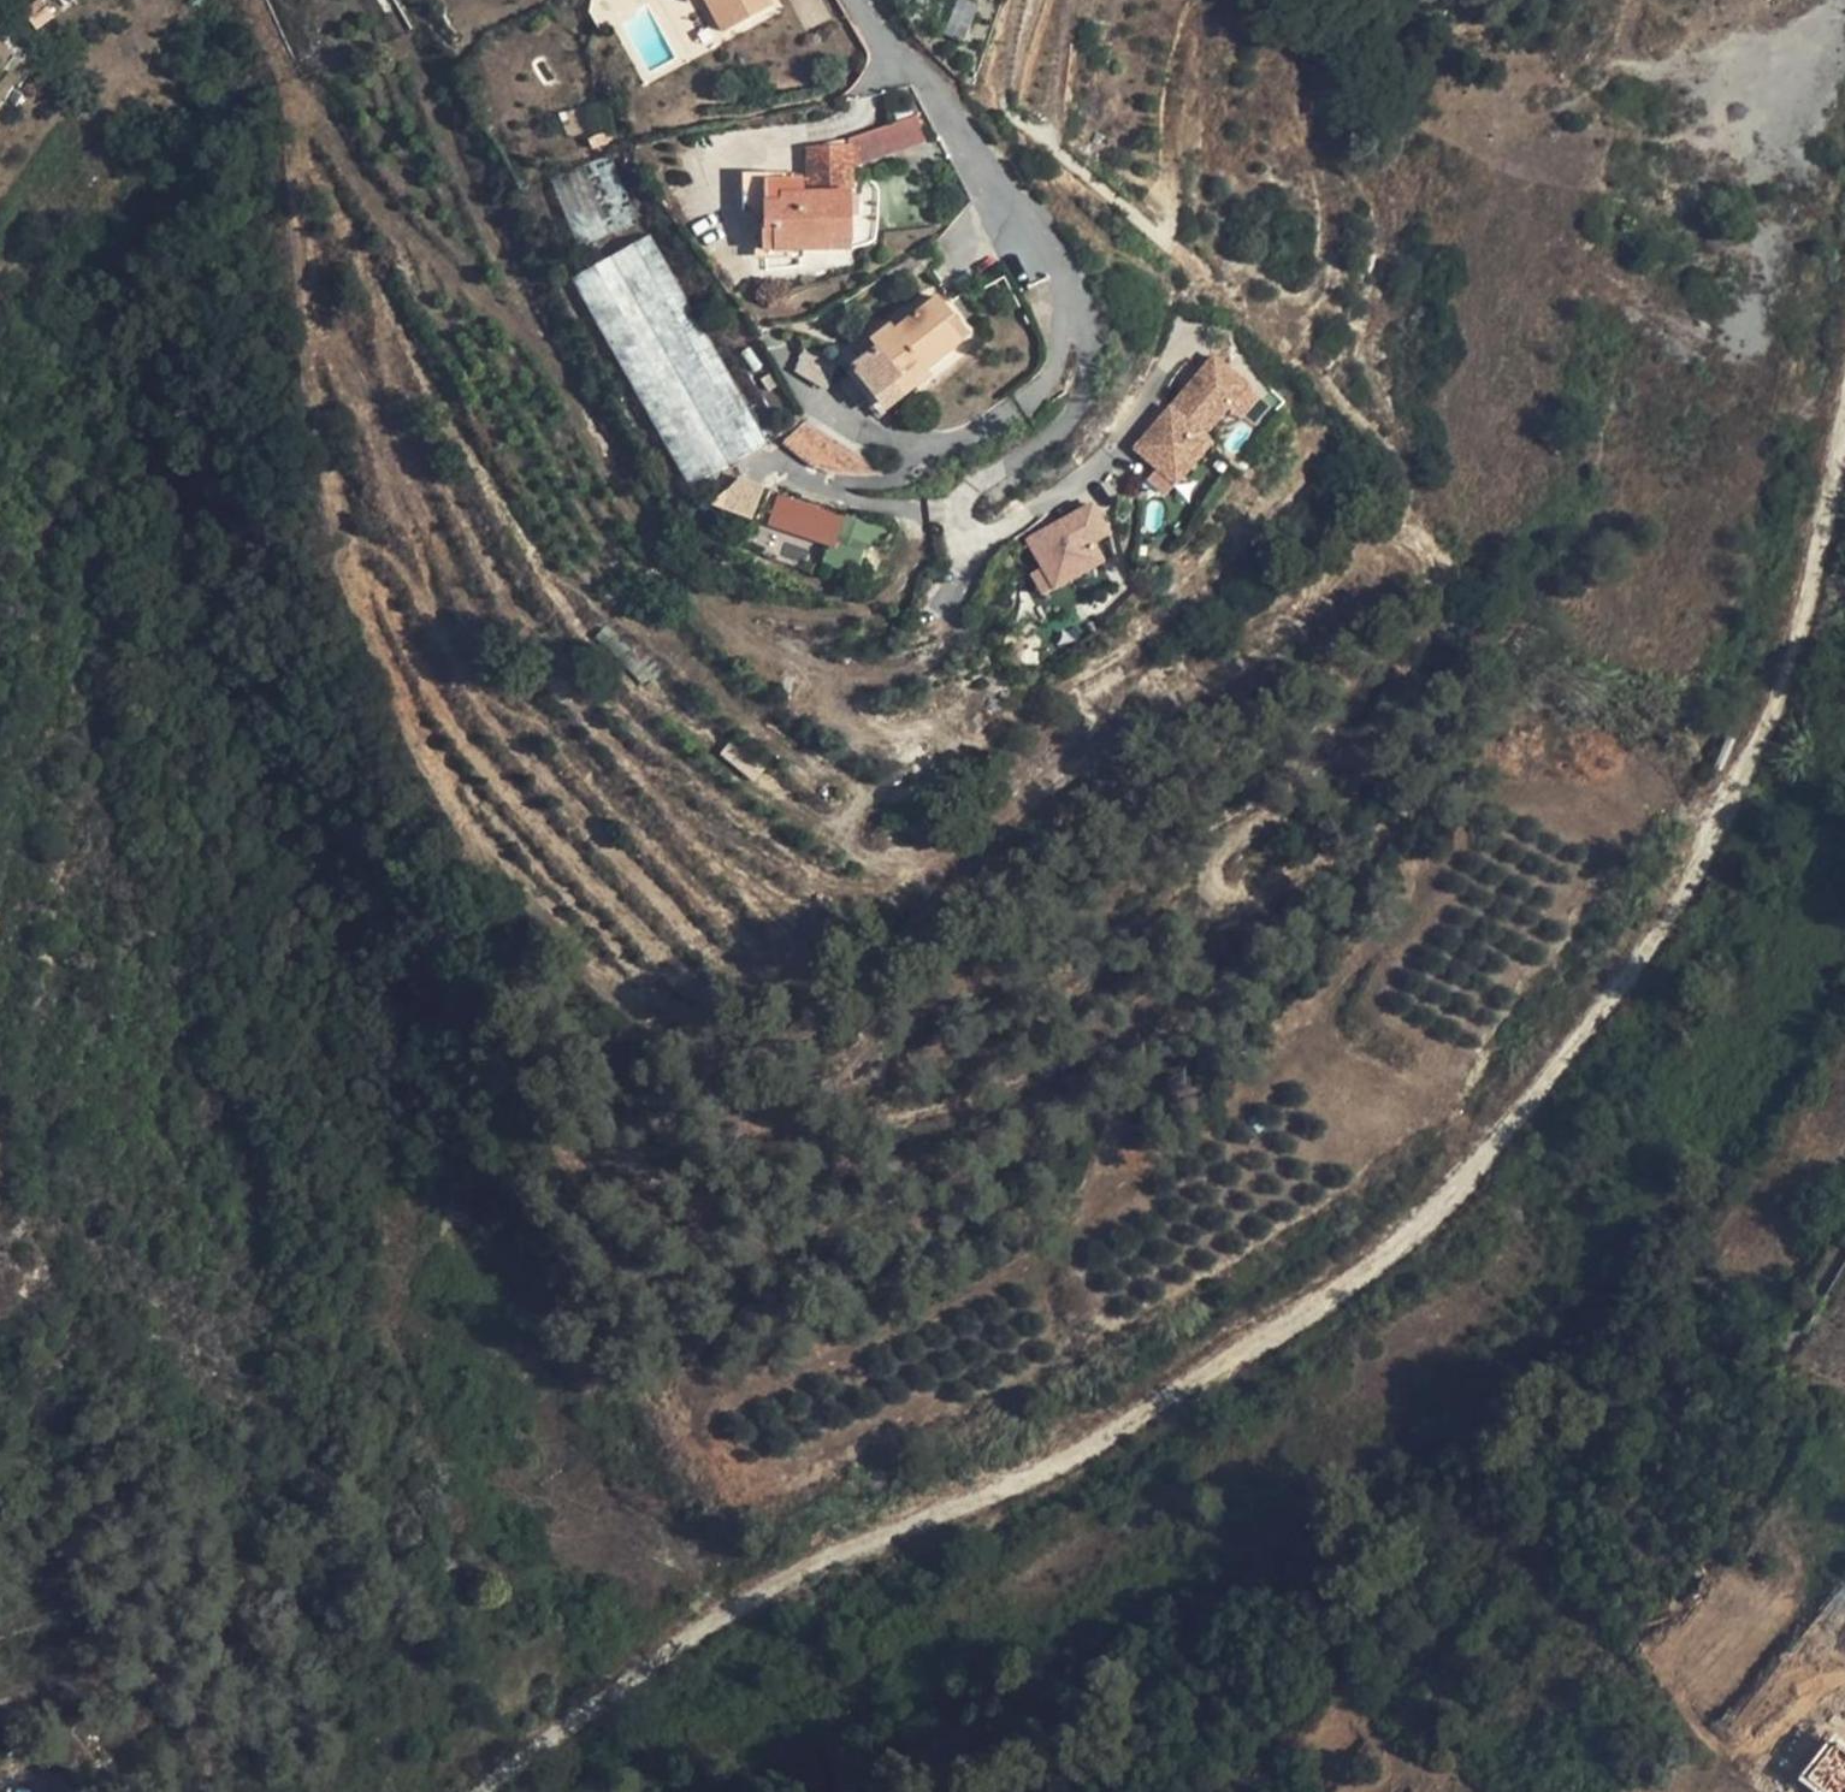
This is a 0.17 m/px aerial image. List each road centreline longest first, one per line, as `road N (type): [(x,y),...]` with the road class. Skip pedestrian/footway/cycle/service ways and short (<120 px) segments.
road 1 (track): [(481,1791),(692,1632),(852,1547),(1022,1471),(1373,1263),(1514,1120),(1658,933),(1768,721),(1815,567),(1844,419)]
road 2 (residential): [(1064,275),(1033,226),(985,177),(923,79),(875,37),(854,0)]

